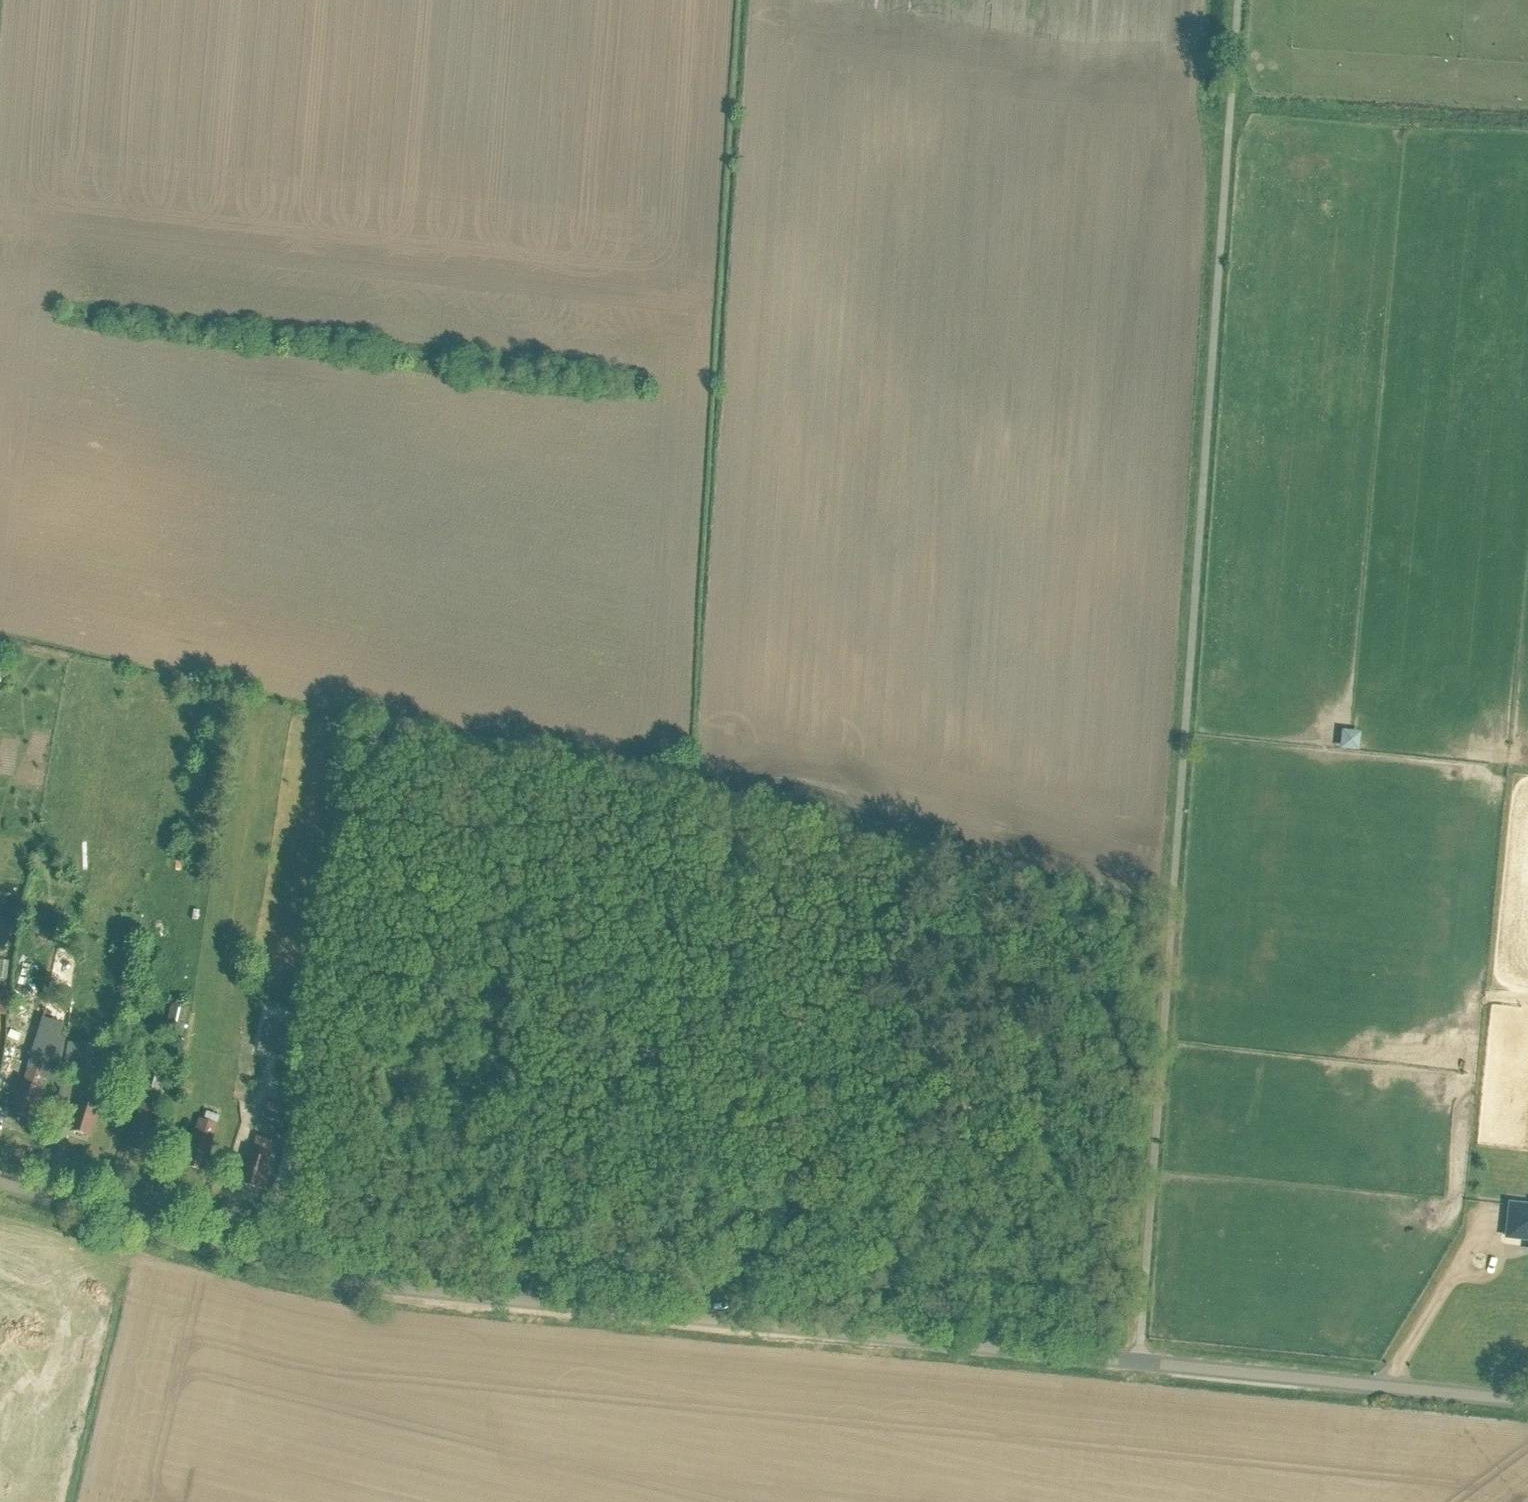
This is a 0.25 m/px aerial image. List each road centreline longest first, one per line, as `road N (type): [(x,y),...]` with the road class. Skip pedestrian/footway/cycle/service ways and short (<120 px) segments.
road 1 (unclassified): [(1527,1404),(327,1285),(0,1186)]

